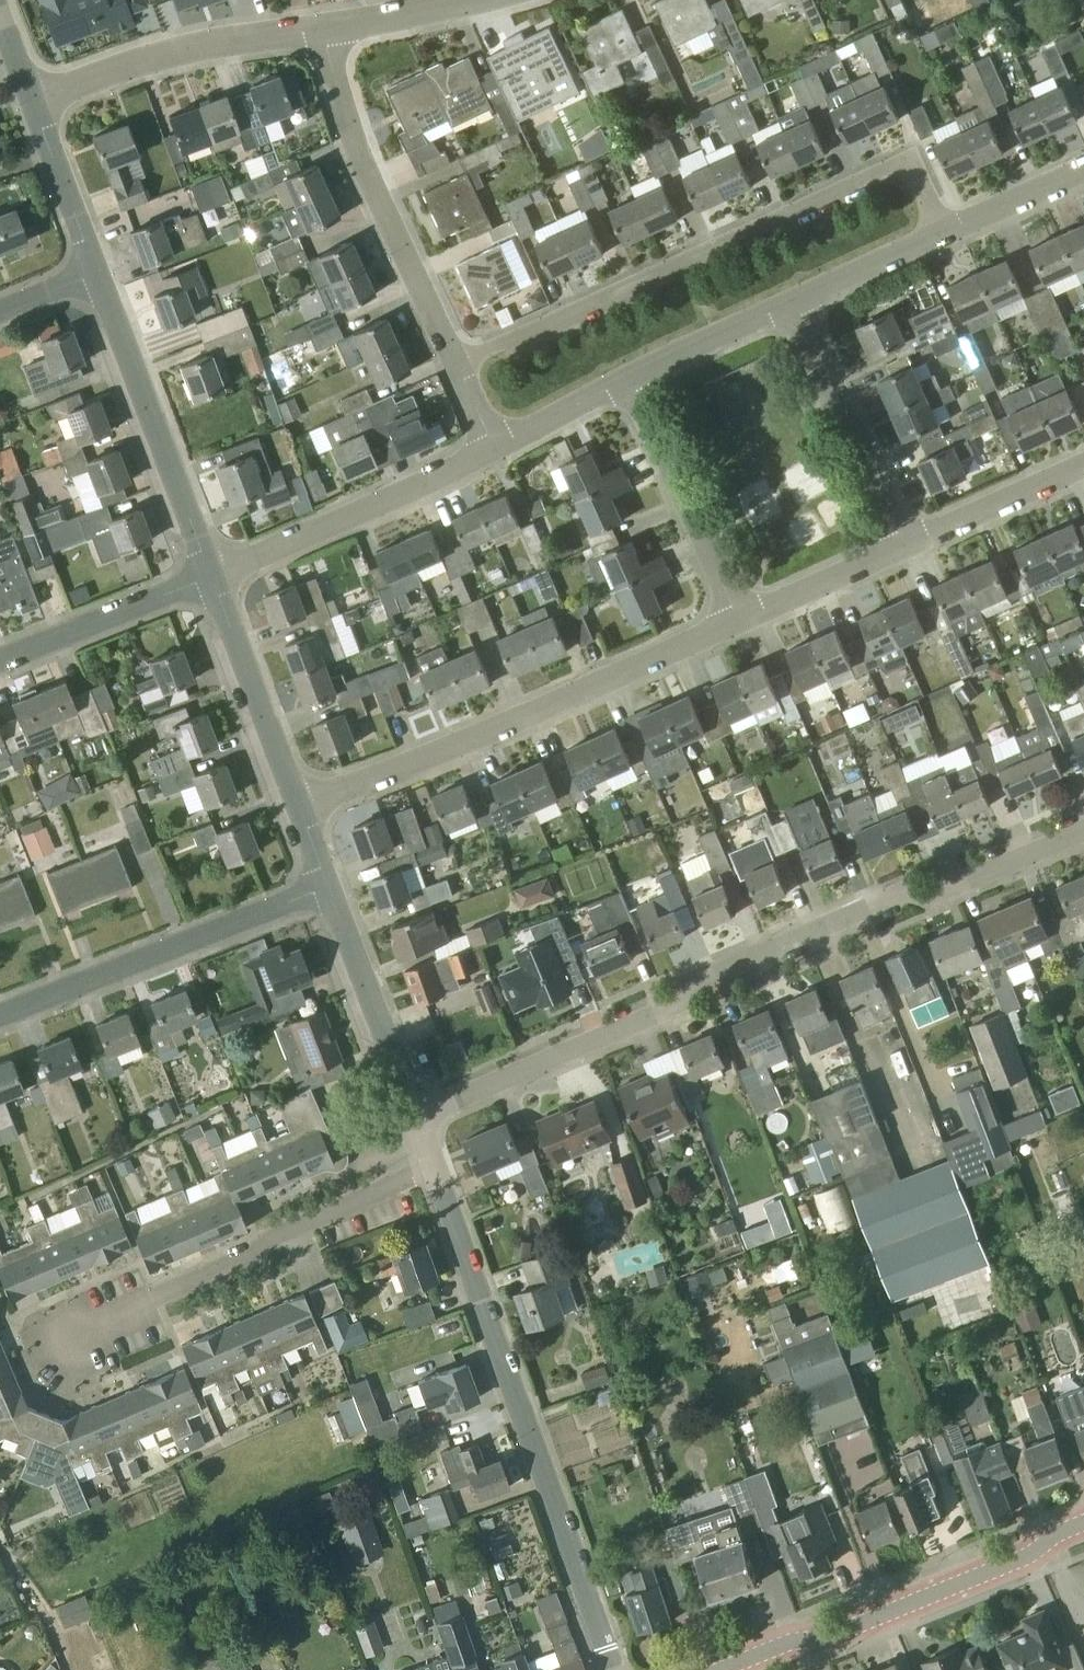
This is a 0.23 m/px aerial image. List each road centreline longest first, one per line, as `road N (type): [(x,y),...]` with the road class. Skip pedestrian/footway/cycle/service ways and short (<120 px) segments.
road 1 (residential): [(415,1113),(1083,827)]
road 2 (residential): [(456,365),(887,166),(915,168),(939,232)]
road 3 (residential): [(615,1669),(437,1161)]
road 4 (residential): [(300,802),(743,609)]
road 5 (residential): [(55,1340),(437,1161)]
road 6 (secondary): [(719,1669),(841,1634),(1013,1565),(1083,1524)]
road 7 (residential): [(456,365),(348,117),(331,27)]
road 8 (residential): [(0,1016),(334,889)]
road 9 (residential): [(216,578),(98,278)]
road 10 (residential): [(216,578),(499,445)]
road 11 (residential): [(38,107),(178,47),(331,27)]
road 12 (residential): [(929,529),(811,291)]
road 13 (residential): [(743,609),(640,375)]
road 14 (residential): [(300,802),(216,578)]
road 15 (residential): [(415,1113),(334,889)]
road 16 (residential): [(0,666),(216,578)]
road 17 (residential): [(743,609),(929,529)]
road 18 (residential): [(640,375),(811,291)]
road 19 (residential): [(98,278),(38,107)]
road 20 (residential): [(929,529),(1083,462)]
road 21 (residential): [(499,445),(640,375)]
road 22 (residential): [(939,232),(1083,169)]
road 23 (residential): [(811,291),(939,232)]
road 24 (residential): [(331,27),(469,0)]

